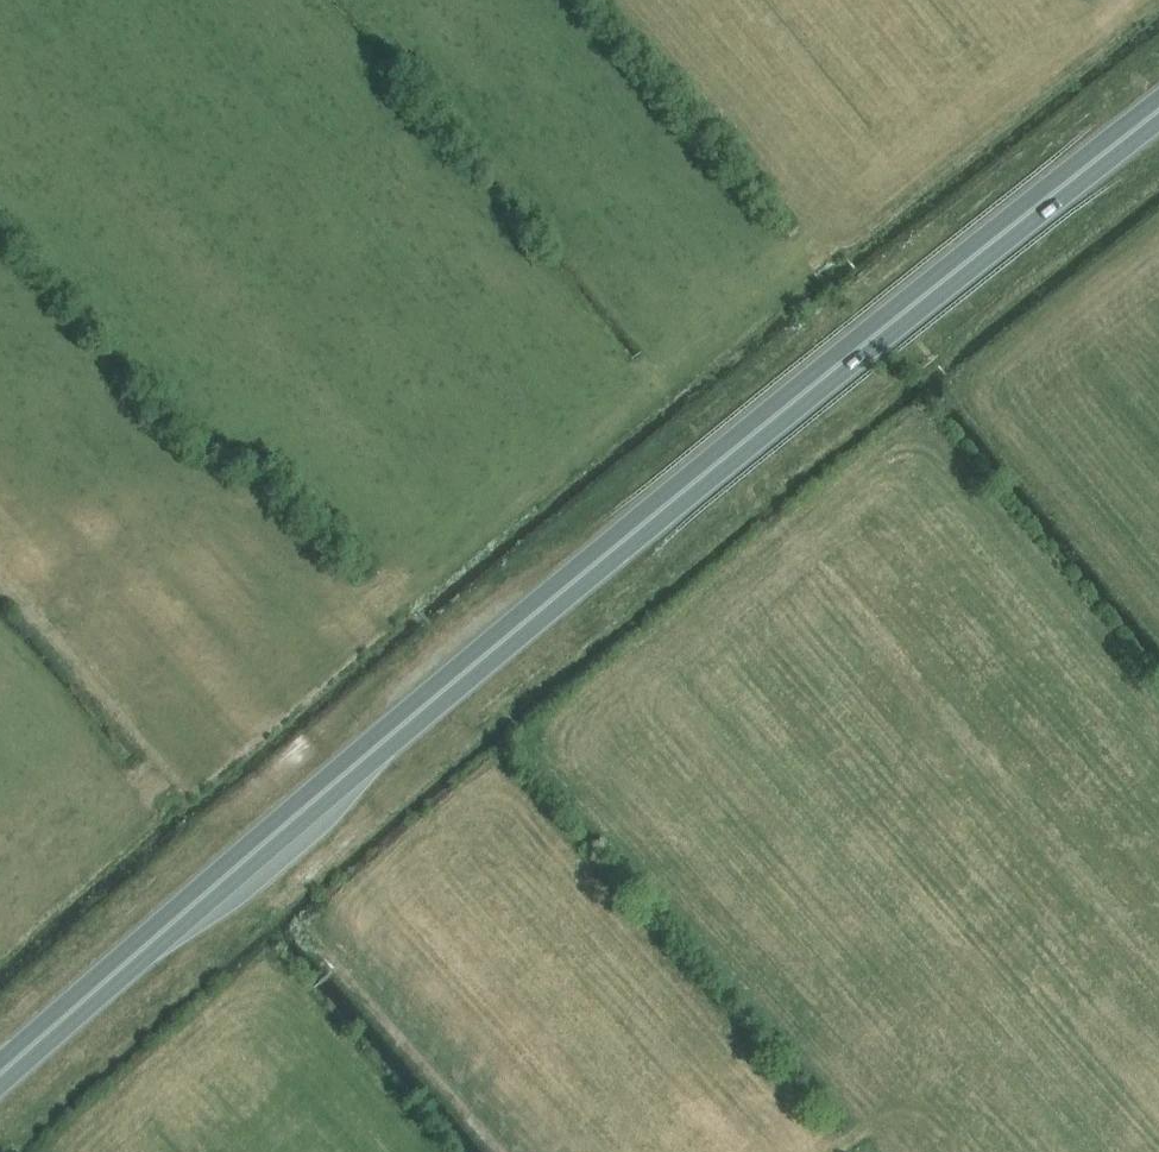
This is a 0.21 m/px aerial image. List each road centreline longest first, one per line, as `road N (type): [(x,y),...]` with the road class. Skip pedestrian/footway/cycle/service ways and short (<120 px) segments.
road 1 (trunk): [(0,1073),(503,640),(1158,111)]

